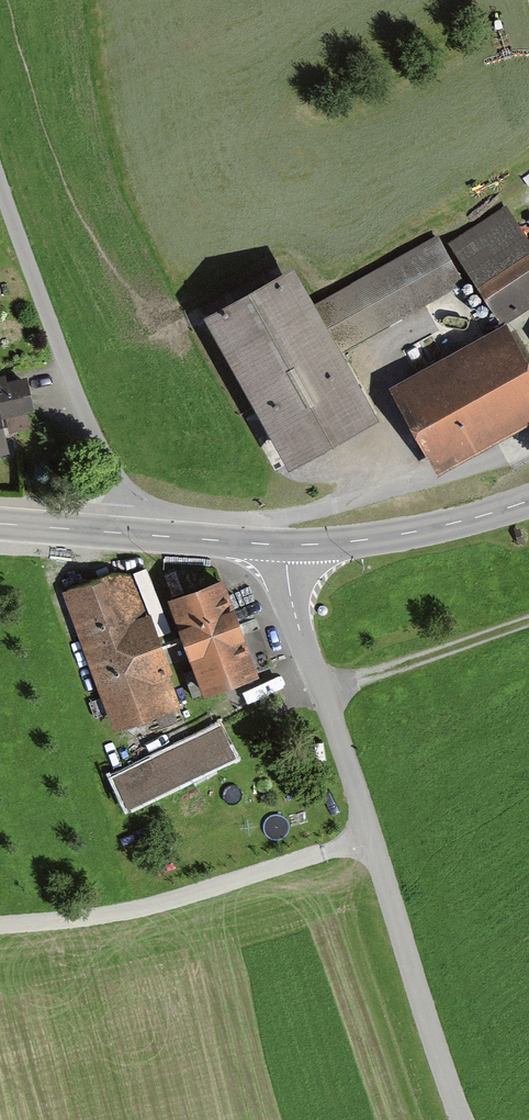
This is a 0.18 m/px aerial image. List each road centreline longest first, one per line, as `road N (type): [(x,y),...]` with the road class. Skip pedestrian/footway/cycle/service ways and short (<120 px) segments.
road 1 (unclassified): [(287,546),(294,614),(462,1119)]
road 2 (track): [(0,927),(141,905),(371,838)]
road 3 (track): [(124,533),(125,506),(61,361),(0,183)]
road 4 (tertiary): [(0,524),(287,546)]
road 5 (tertiary): [(287,546),(403,534),(528,500)]
road 6 (track): [(528,623),(322,692)]

